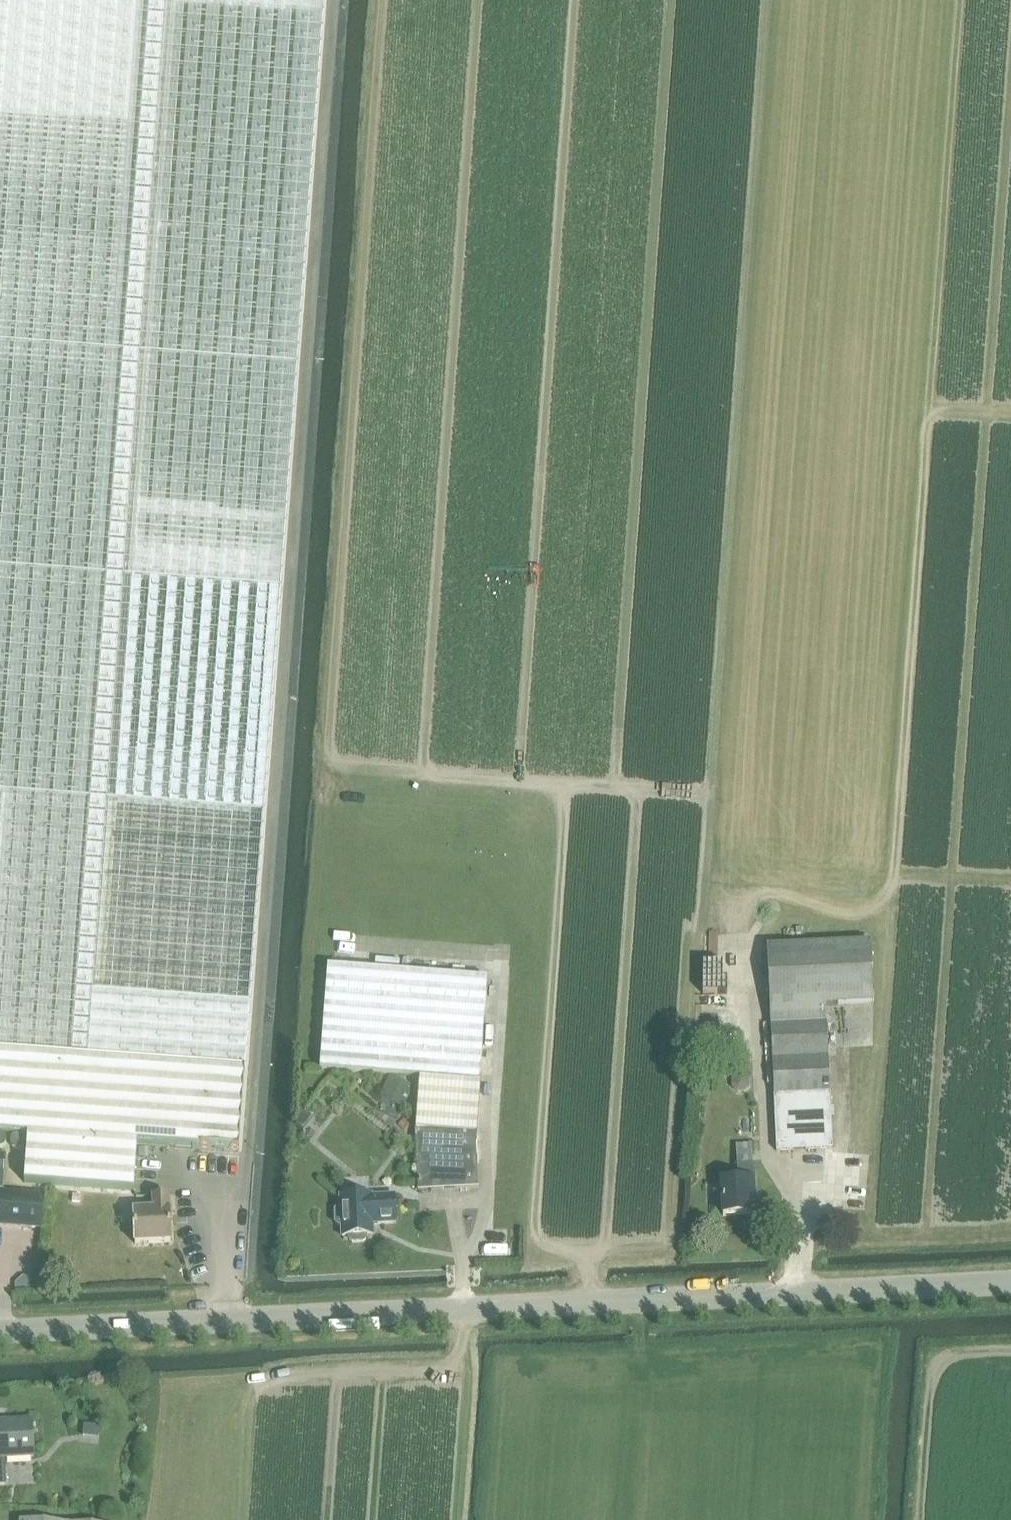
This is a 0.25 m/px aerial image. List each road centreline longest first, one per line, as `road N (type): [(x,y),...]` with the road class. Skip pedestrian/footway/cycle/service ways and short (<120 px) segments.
road 1 (tertiary): [(1010,1285),(0,1332)]

